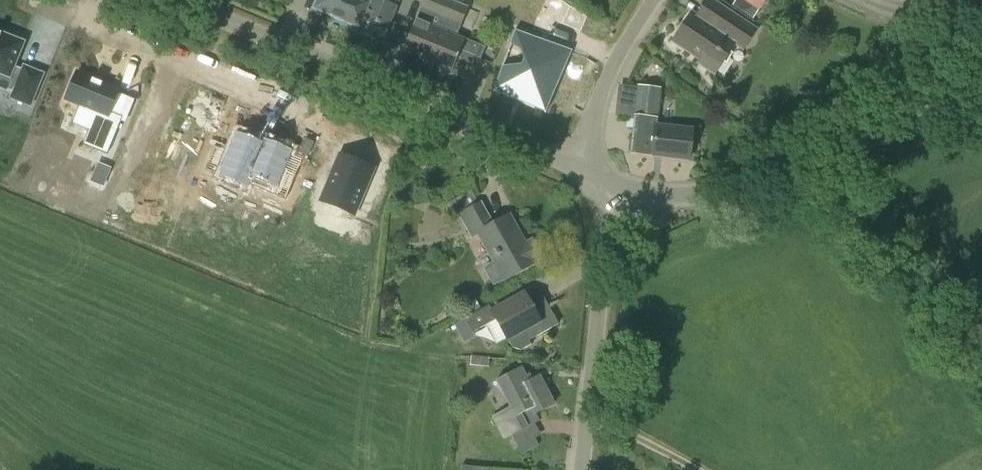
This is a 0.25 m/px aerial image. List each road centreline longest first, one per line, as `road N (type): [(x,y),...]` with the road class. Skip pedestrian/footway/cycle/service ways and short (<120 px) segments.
road 1 (tertiary): [(572,166),(177,0)]
road 2 (unclassified): [(981,94),(728,188),(601,202)]
road 3 (tertiary): [(583,469),(606,242),(601,202)]
road 4 (tertiary): [(572,166),(611,74),(656,0)]

